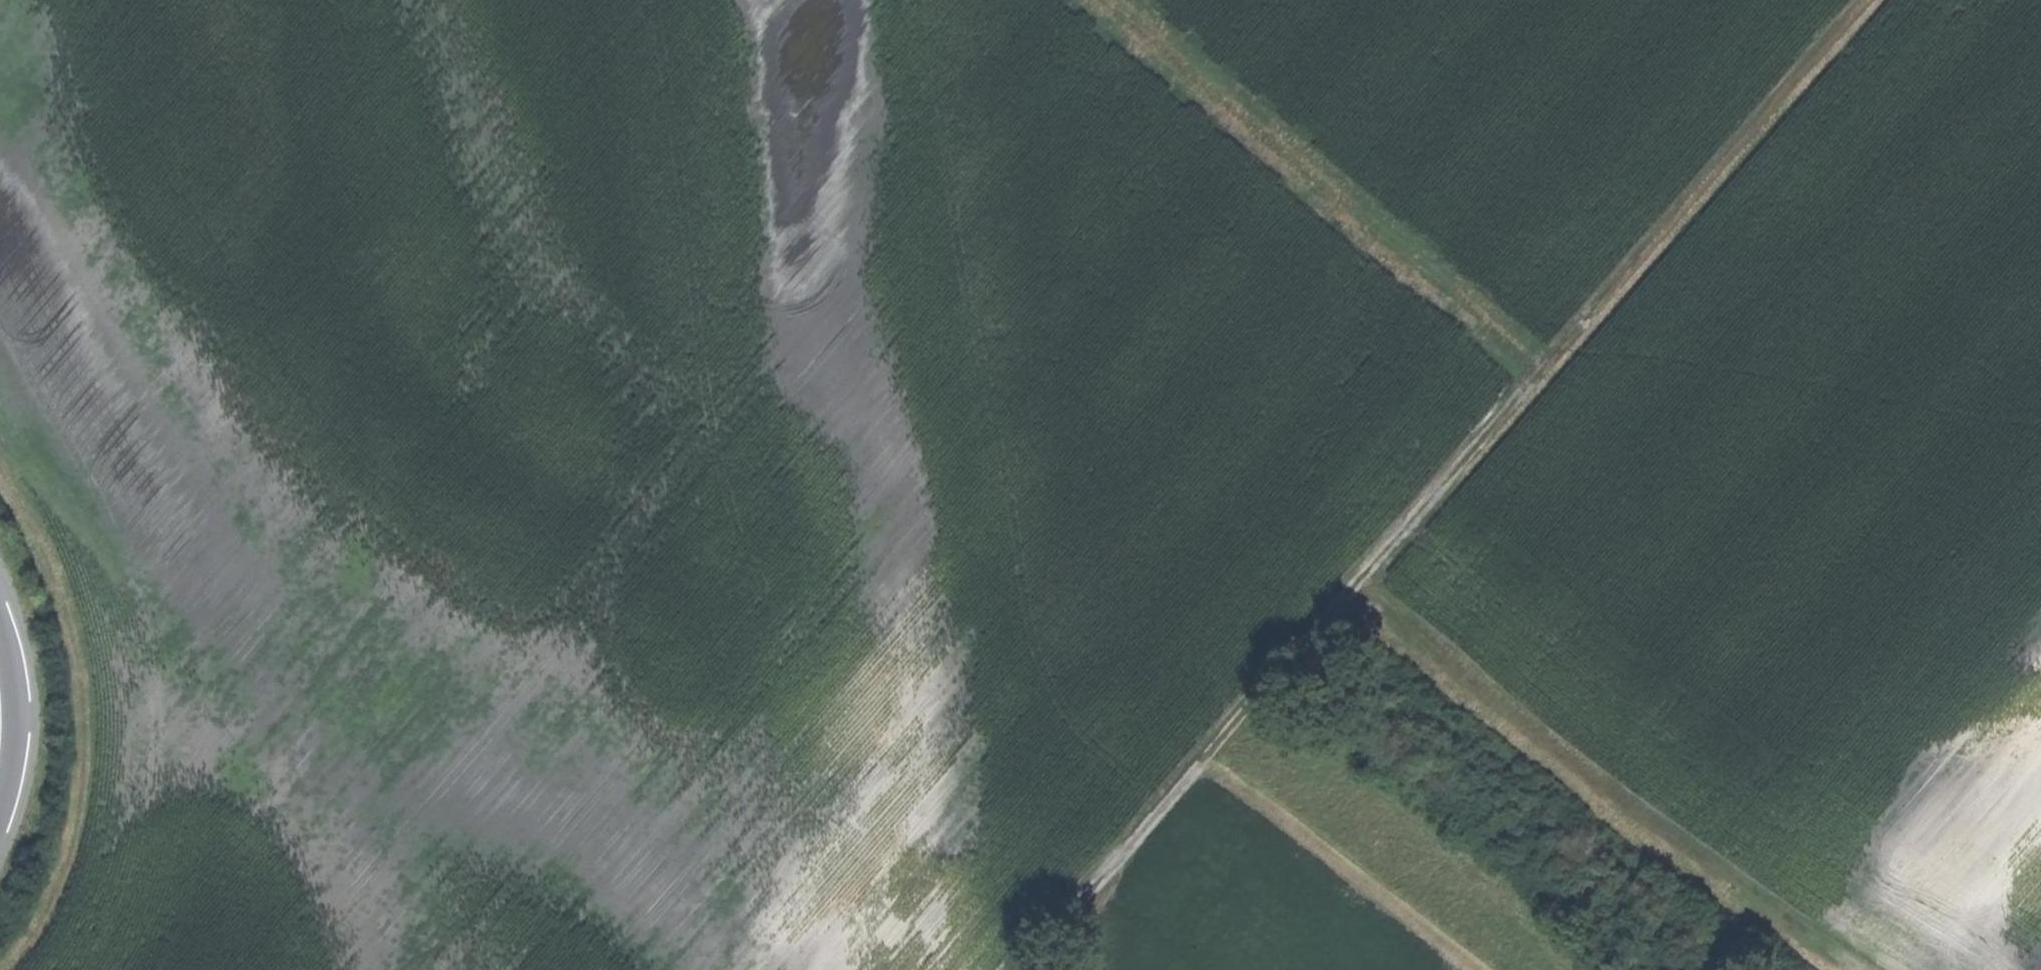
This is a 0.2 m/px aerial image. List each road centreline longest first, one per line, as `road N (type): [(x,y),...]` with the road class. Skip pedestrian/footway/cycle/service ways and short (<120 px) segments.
road 1 (track): [(1016,969),(1867,0)]
road 2 (motorway): [(0,807),(12,737),(0,636)]

